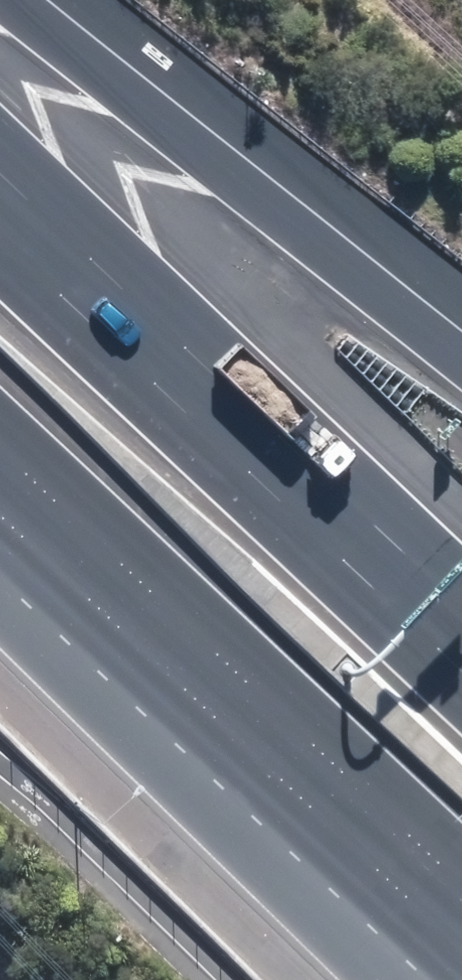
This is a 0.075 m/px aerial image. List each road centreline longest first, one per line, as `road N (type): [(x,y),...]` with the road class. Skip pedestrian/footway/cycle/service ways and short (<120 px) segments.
road 1 (motorway): [(461,951),(0,497)]
road 2 (motorway): [(0,174),(461,610)]
road 3 (motorway): [(8,0),(461,361)]
road 4 (motorway): [(376,979),(135,735),(0,564)]

